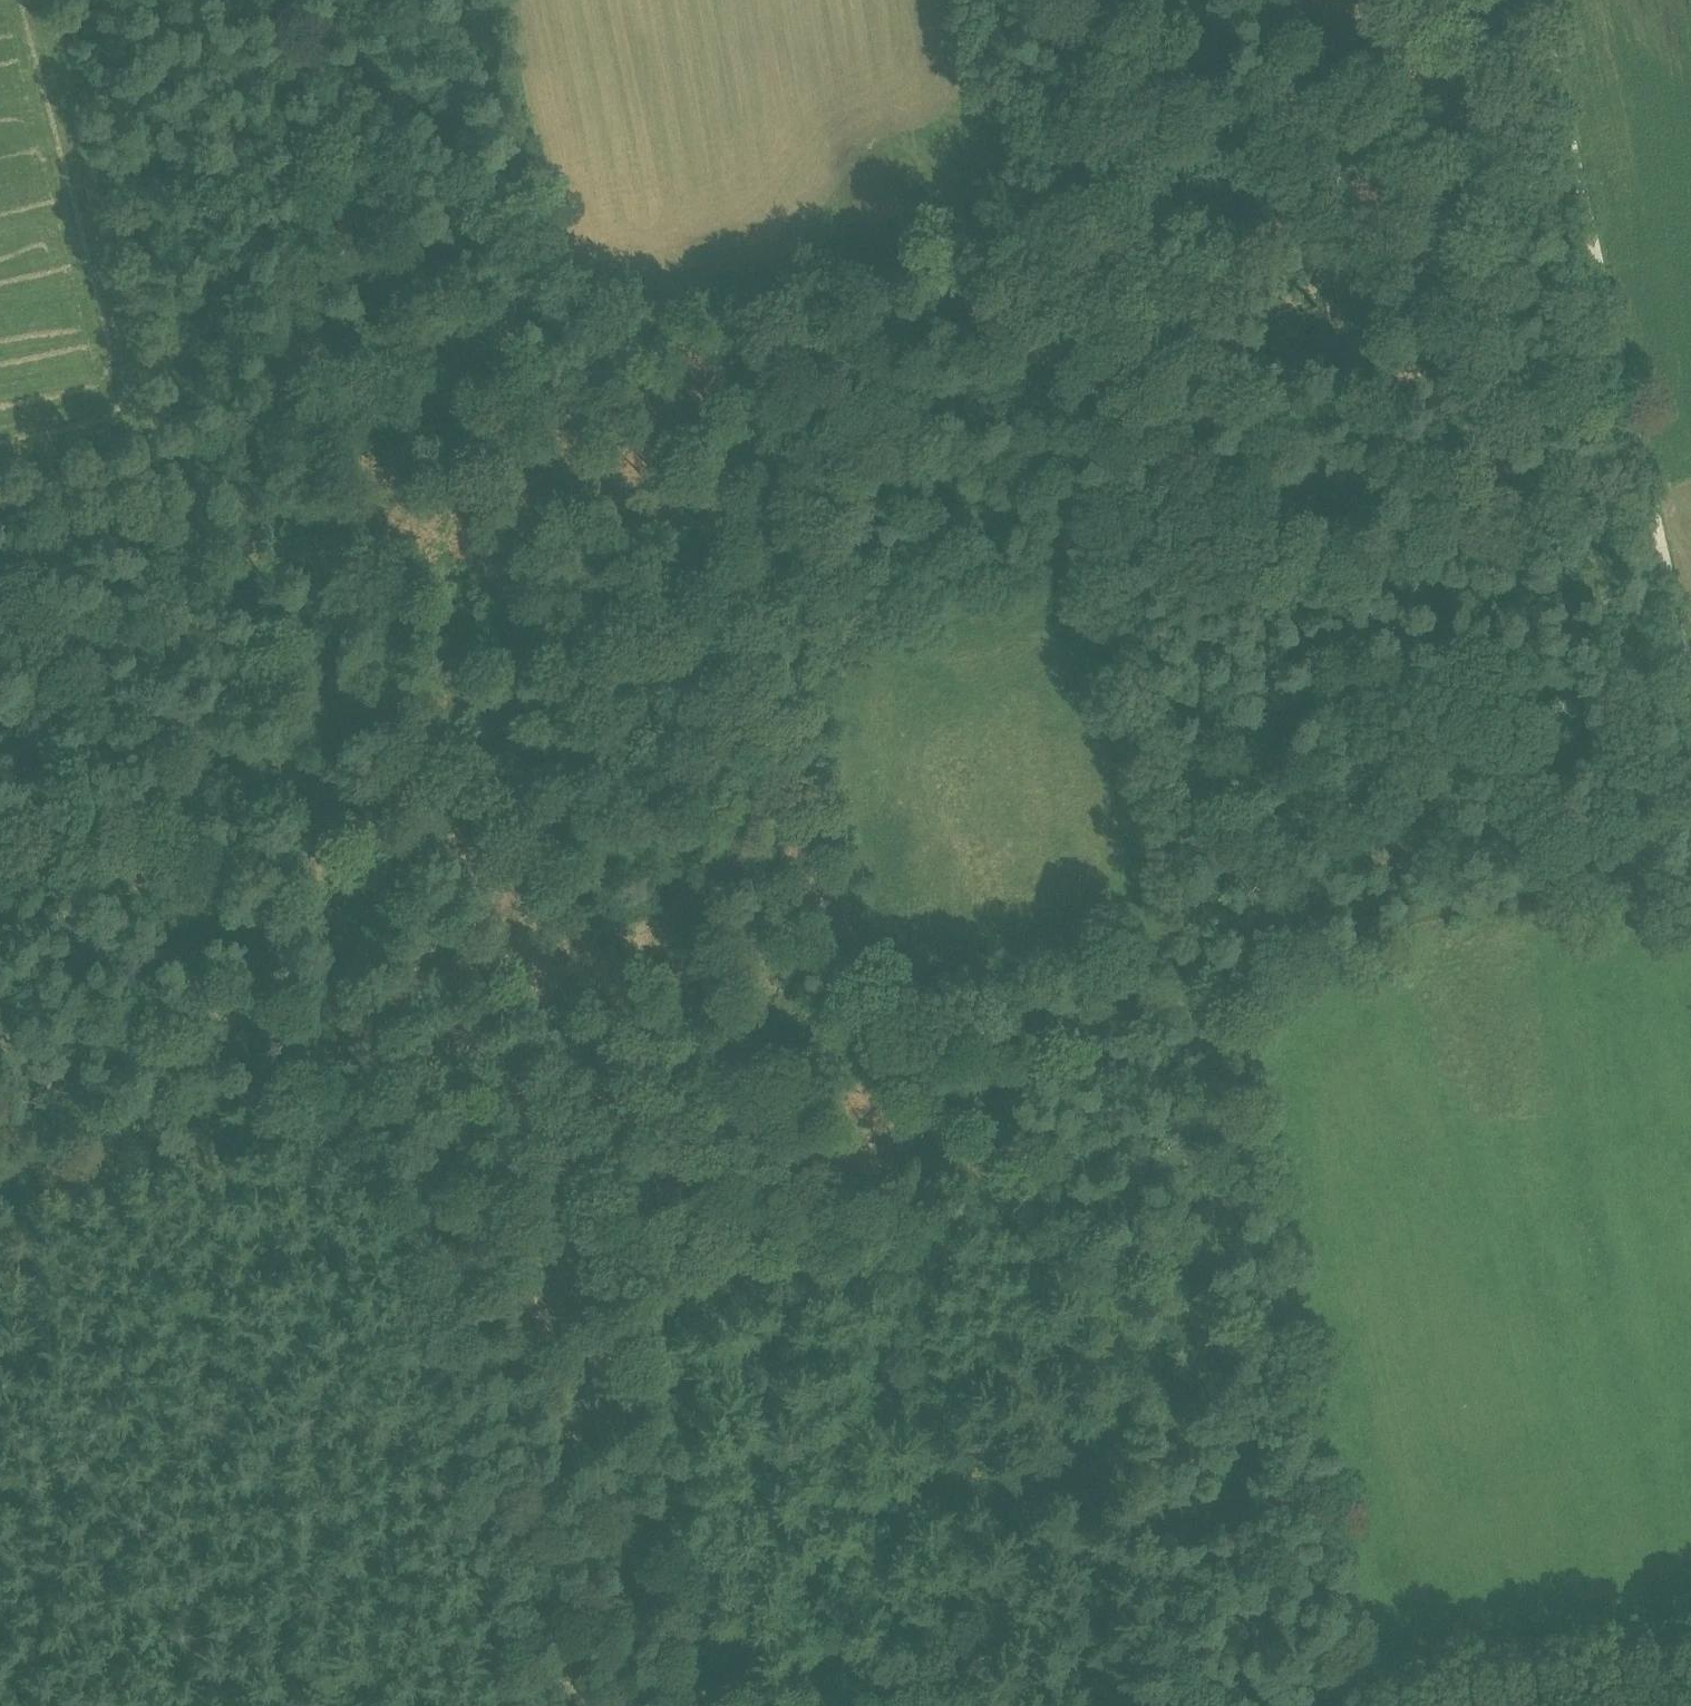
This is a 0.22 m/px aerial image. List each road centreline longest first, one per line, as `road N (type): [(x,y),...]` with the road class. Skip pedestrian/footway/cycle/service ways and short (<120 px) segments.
road 1 (track): [(1442,1705),(1690,1666)]

